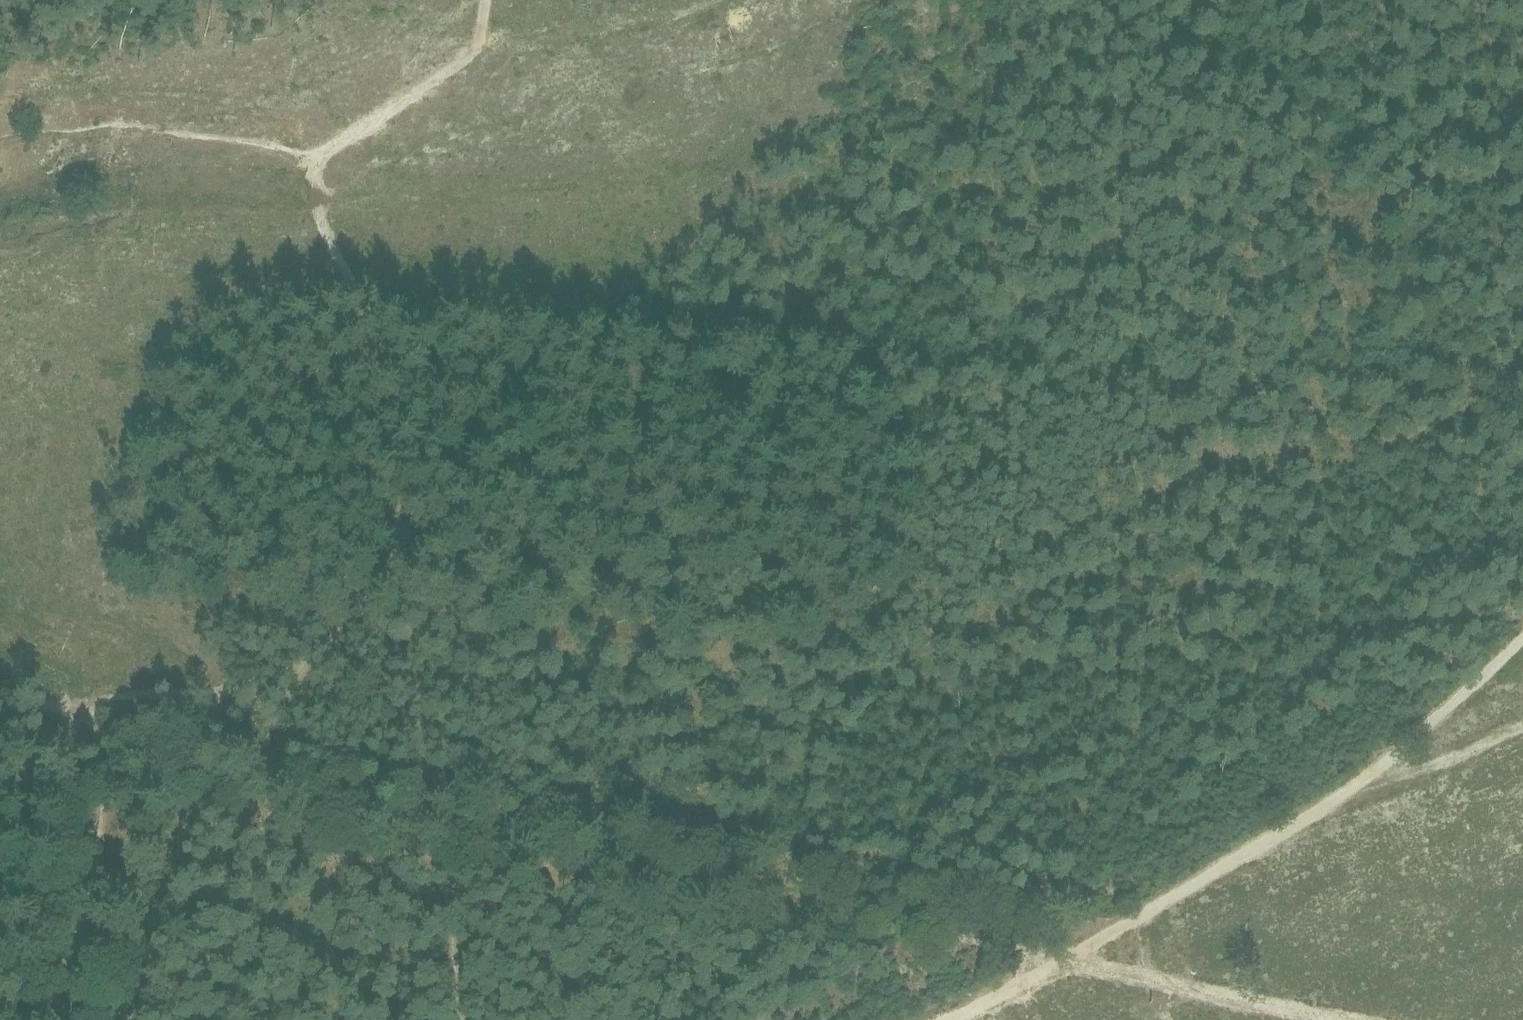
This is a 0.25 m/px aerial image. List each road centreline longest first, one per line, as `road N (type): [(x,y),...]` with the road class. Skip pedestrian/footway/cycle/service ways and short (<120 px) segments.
road 1 (track): [(949,1019),(1070,958),(1342,796)]
road 2 (track): [(1070,958),(1353,1019)]
road 3 (track): [(1342,796),(1522,727)]

